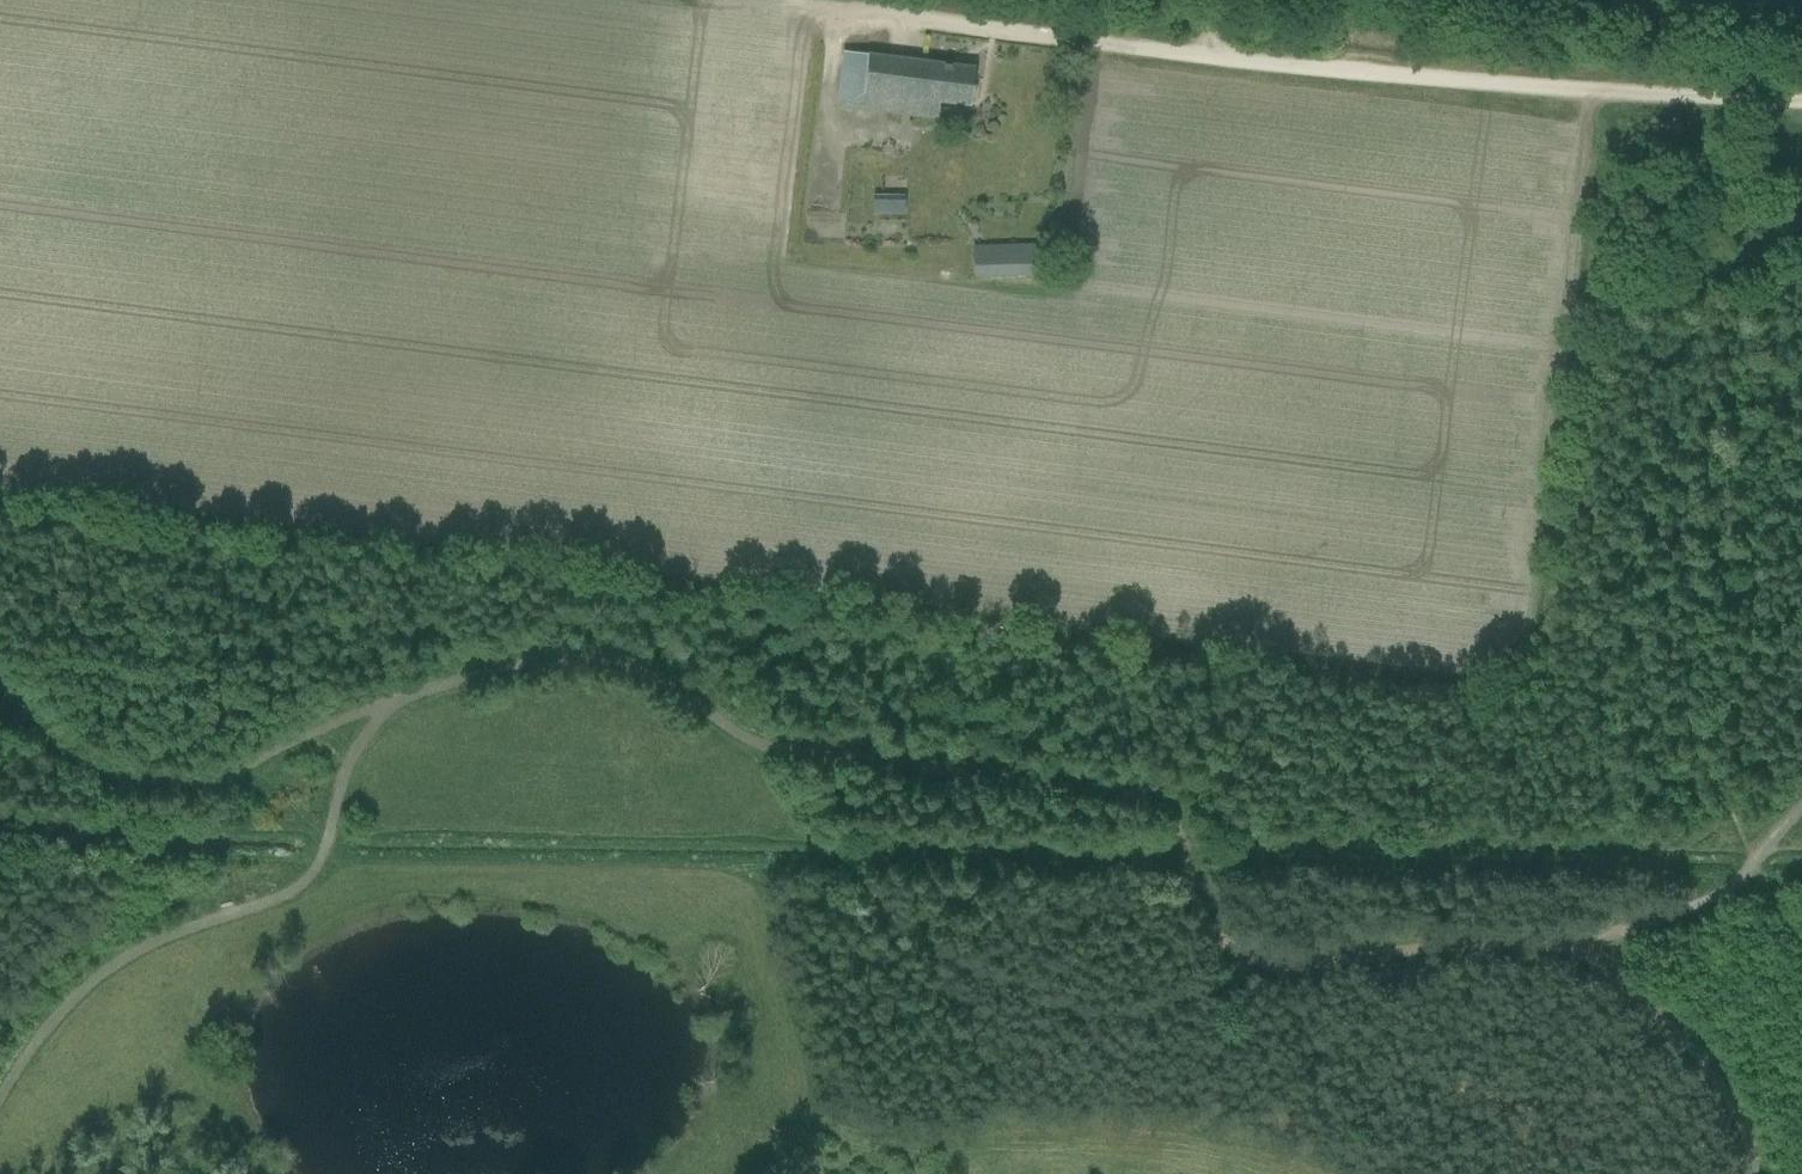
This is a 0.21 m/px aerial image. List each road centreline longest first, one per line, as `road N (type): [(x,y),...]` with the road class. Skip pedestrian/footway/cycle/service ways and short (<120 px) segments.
road 1 (track): [(380,714),(516,669),(614,664),(687,696),(770,752),(844,747),(1141,792),(1178,827),(1198,919),(1255,966),(1284,971),(1353,954),(1510,946),(1572,952)]
road 2 (track): [(1801,100),(1563,92),(1224,57),(1233,0)]
road 3 (track): [(0,1099),(79,992),(125,960),(277,902),(305,884),(320,864),(380,714)]
road 4 (track): [(1224,57),(693,0)]
road 5 (track): [(0,685),(70,764),(104,786),(214,784),(380,714)]
road 6 (track): [(1572,952),(1682,1039),(1724,1094),(1755,1173)]
road 7 (track): [(1572,952),(1627,922),(1700,906),(1746,879),(1801,808)]

